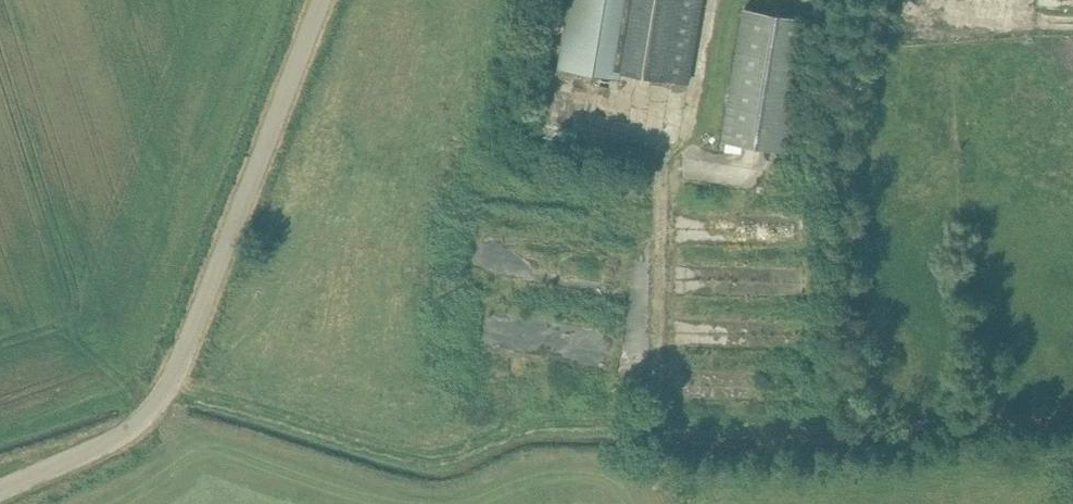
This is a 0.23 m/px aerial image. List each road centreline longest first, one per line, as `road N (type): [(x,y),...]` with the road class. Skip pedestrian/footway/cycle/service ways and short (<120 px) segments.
road 1 (unclassified): [(0,490),(124,433),(168,388),(322,0)]
road 2 (track): [(653,419),(533,418),(455,458),(404,453),(168,388)]
road 3 (track): [(653,419),(667,138),(701,72),(718,0)]

